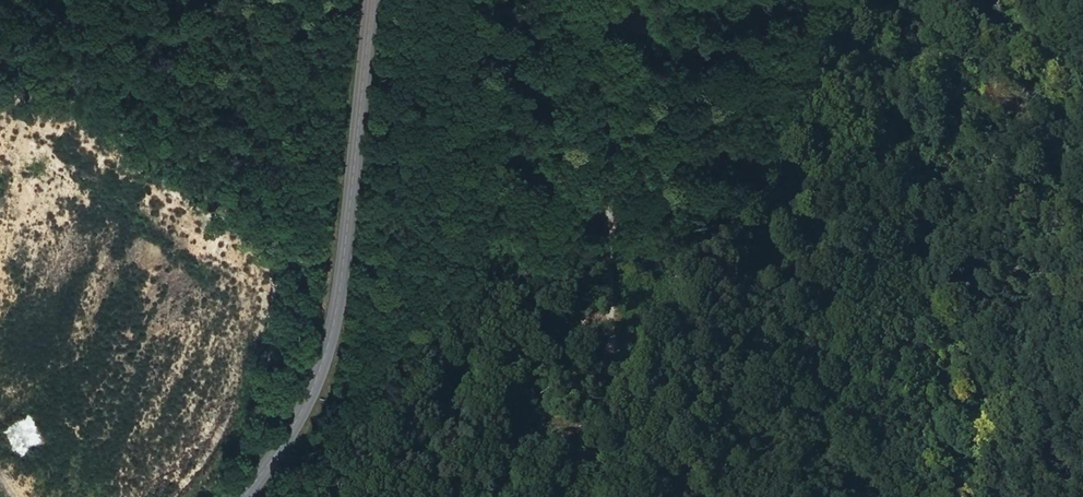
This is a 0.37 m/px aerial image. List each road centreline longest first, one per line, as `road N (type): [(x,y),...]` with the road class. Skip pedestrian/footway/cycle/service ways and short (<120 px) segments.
road 1 (secondary): [(369,0),(330,339),(297,415),(238,496)]
road 2 (track): [(552,496),(608,362),(594,0)]
road 3 (track): [(959,496),(933,382),(930,234),(894,0)]

